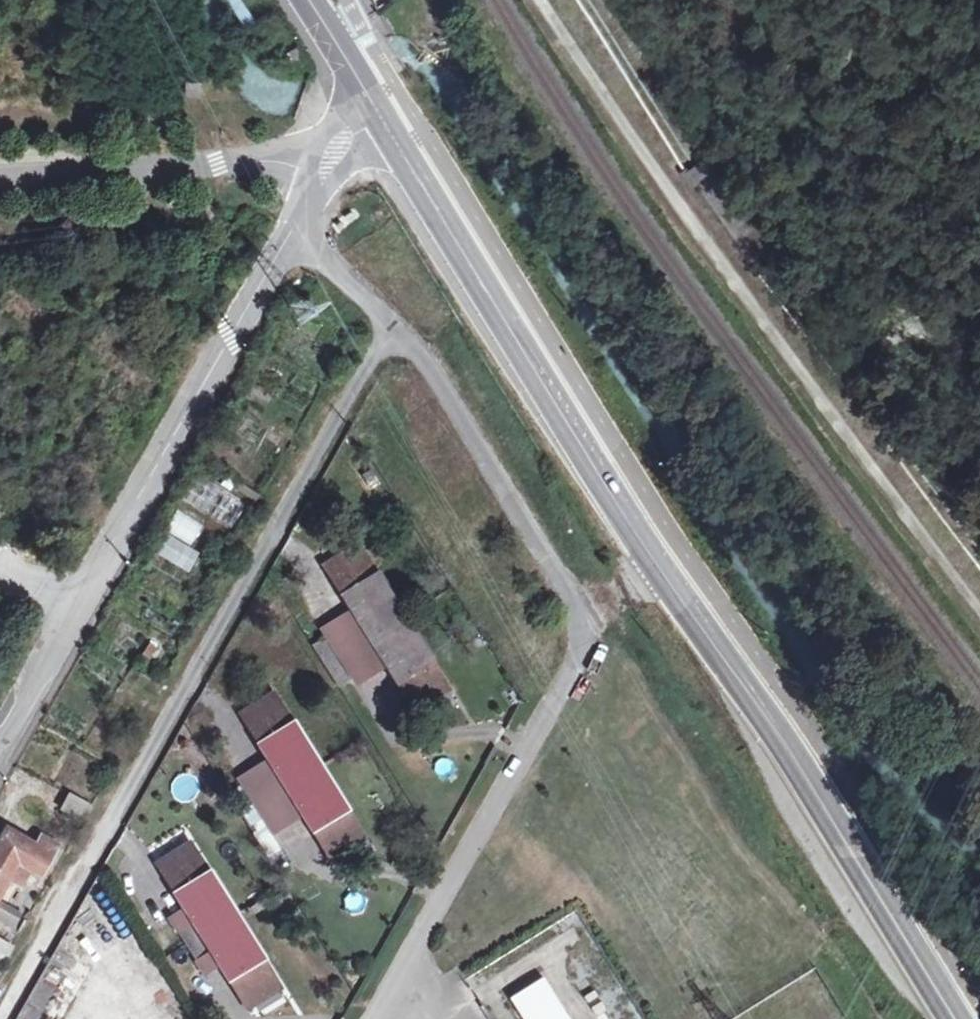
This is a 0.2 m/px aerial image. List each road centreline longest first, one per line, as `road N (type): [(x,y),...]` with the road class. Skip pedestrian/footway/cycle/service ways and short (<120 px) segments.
road 1 (track): [(552,0),(719,267),(979,590)]
road 2 (unclassified): [(295,224),(0,744)]
road 3 (tertiary): [(659,565),(951,1018)]
road 4 (tertiary): [(377,116),(659,565)]
road 5 (unclassified): [(295,224),(416,346),(587,613)]
road 6 (unclassified): [(587,613),(571,673),(376,1018)]
road 7 (unclassified): [(377,116),(325,167),(295,224)]
road 8 (tertiary): [(308,0),(377,116)]

